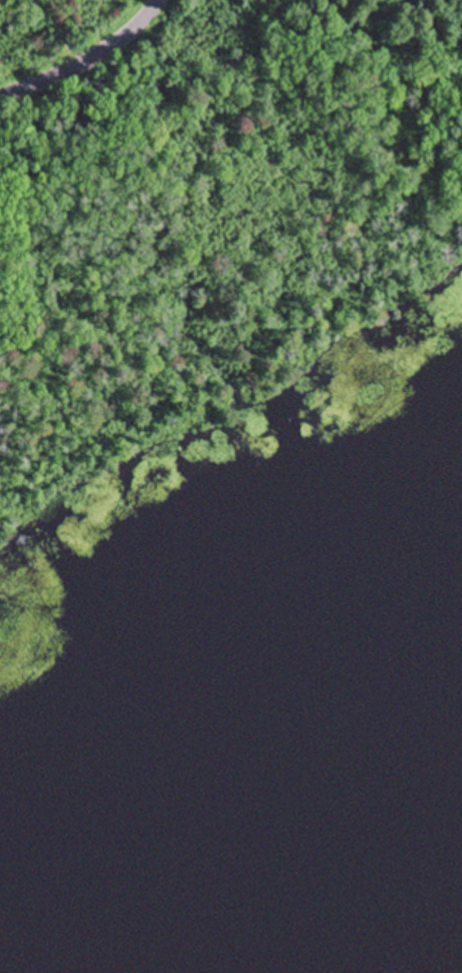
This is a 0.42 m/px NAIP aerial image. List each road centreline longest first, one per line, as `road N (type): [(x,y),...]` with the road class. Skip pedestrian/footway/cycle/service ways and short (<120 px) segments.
road 1 (residential): [(0,95),(97,57),(162,0)]

